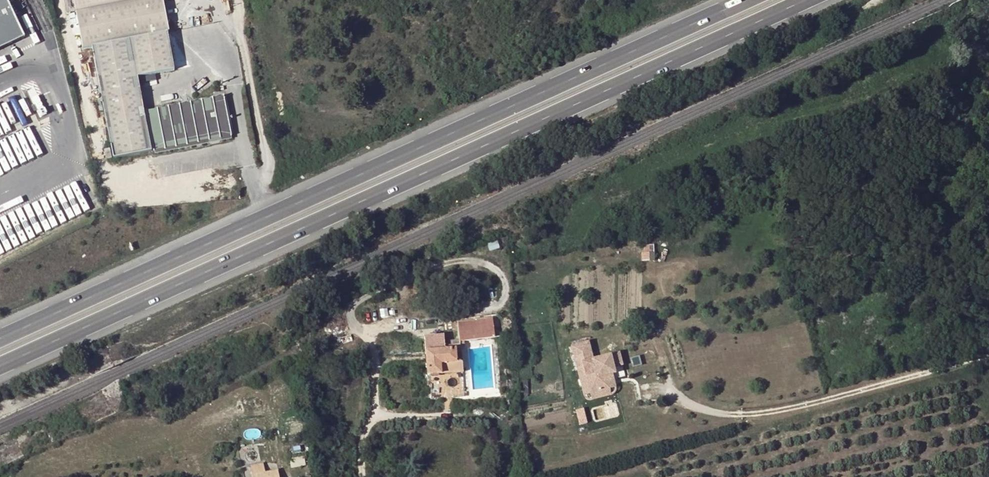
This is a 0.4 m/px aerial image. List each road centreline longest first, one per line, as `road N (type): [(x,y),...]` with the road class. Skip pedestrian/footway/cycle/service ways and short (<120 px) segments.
road 1 (trunk): [(0,374),(827,0)]
road 2 (trunk): [(760,0),(0,342)]
road 3 (track): [(279,218),(237,0)]

